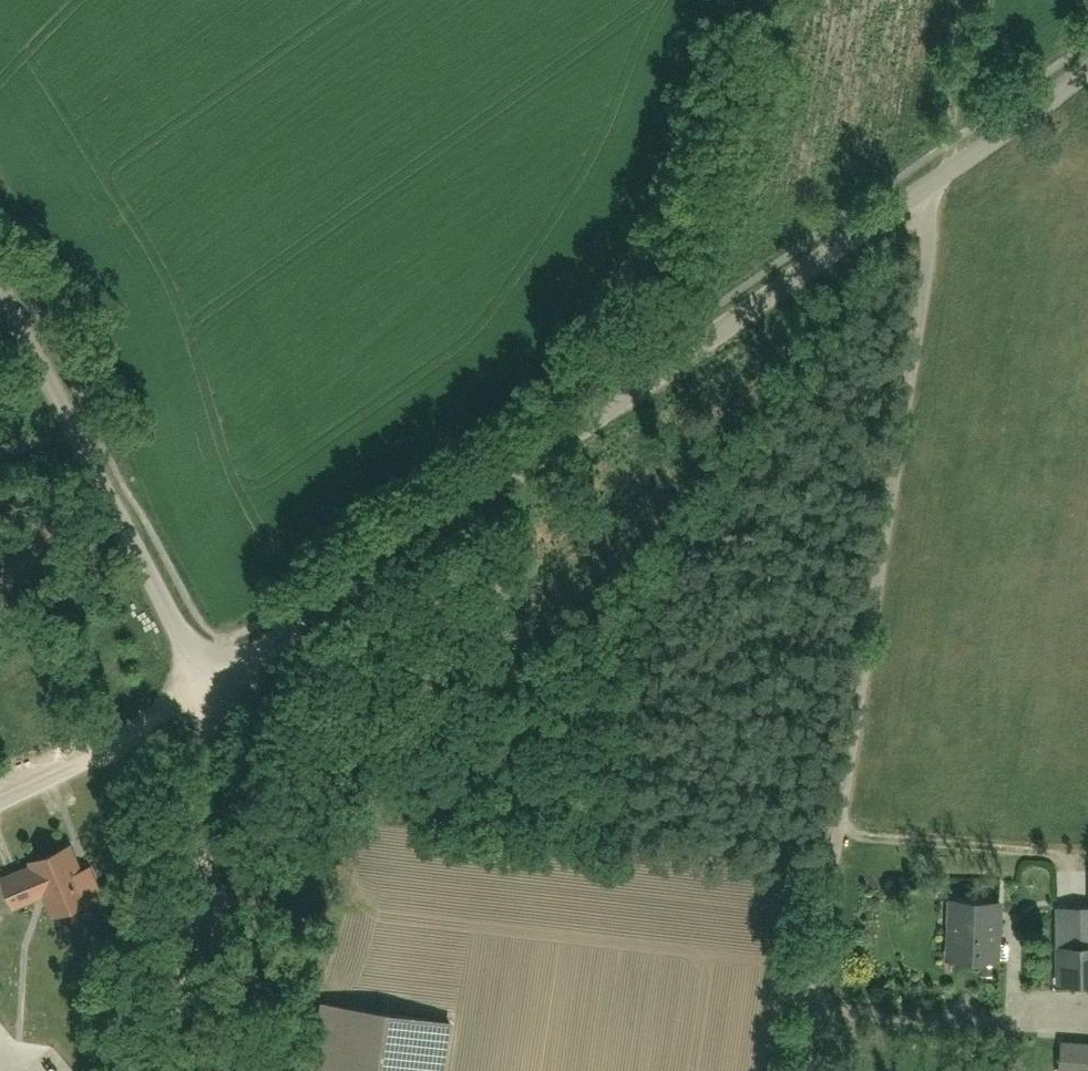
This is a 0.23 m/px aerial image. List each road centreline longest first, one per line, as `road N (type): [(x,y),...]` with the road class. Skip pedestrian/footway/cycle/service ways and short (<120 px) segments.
road 1 (residential): [(1087,70),(264,651),(217,667)]
road 2 (residential): [(217,667),(194,656),(174,629),(0,293)]
road 3 (residential): [(178,1070),(219,784),(217,667)]
road 4 (residential): [(217,667),(133,740),(0,806)]
road 5 (track): [(968,0),(943,141)]

